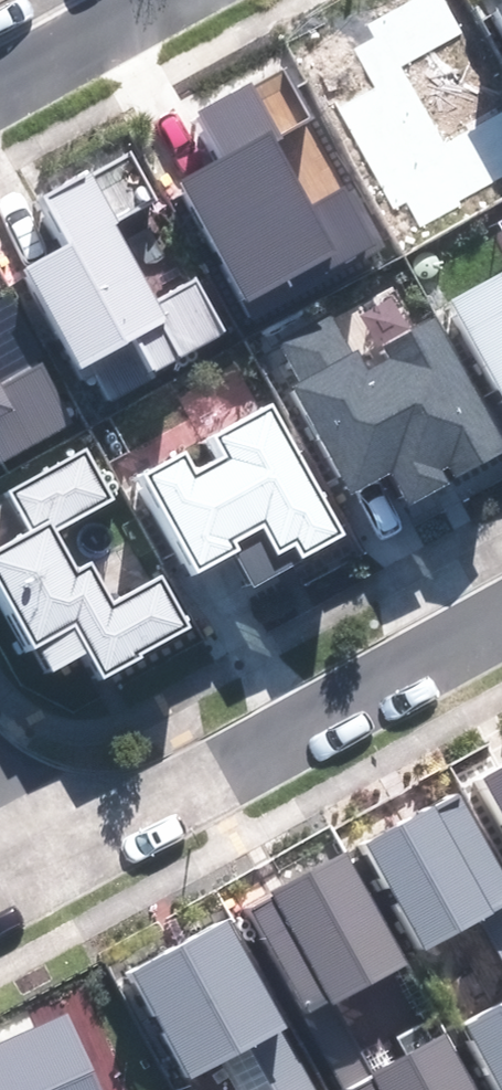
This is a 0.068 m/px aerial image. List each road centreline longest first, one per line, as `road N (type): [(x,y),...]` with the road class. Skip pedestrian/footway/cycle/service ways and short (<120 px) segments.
road 1 (residential): [(23,879),(501,625)]
road 2 (residential): [(158,0),(0,87)]

